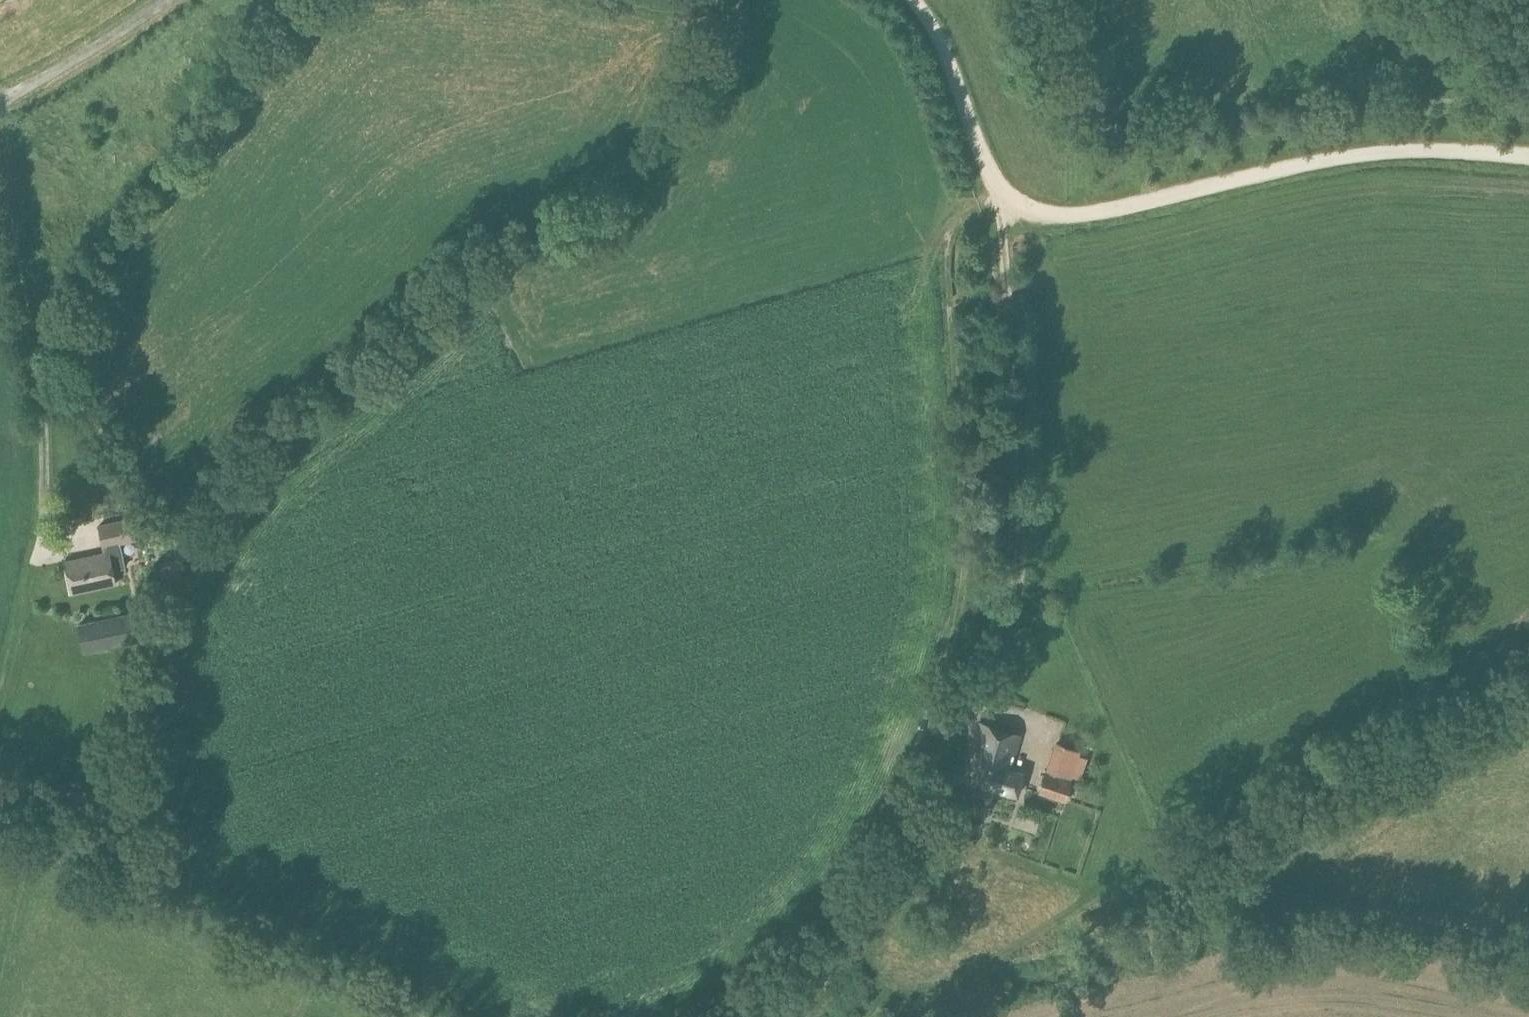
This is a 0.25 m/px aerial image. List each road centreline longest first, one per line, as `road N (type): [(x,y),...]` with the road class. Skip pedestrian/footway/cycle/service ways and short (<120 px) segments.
road 1 (track): [(1001,195),(1027,210),(1069,217),(1368,149),(1528,157)]
road 2 (track): [(983,692),(1012,555),(1013,384),(1001,195)]
road 3 (track): [(0,168),(42,408),(47,519)]
road 4 (track): [(913,0),(1001,195)]
road 5 (track): [(157,0),(0,103)]

